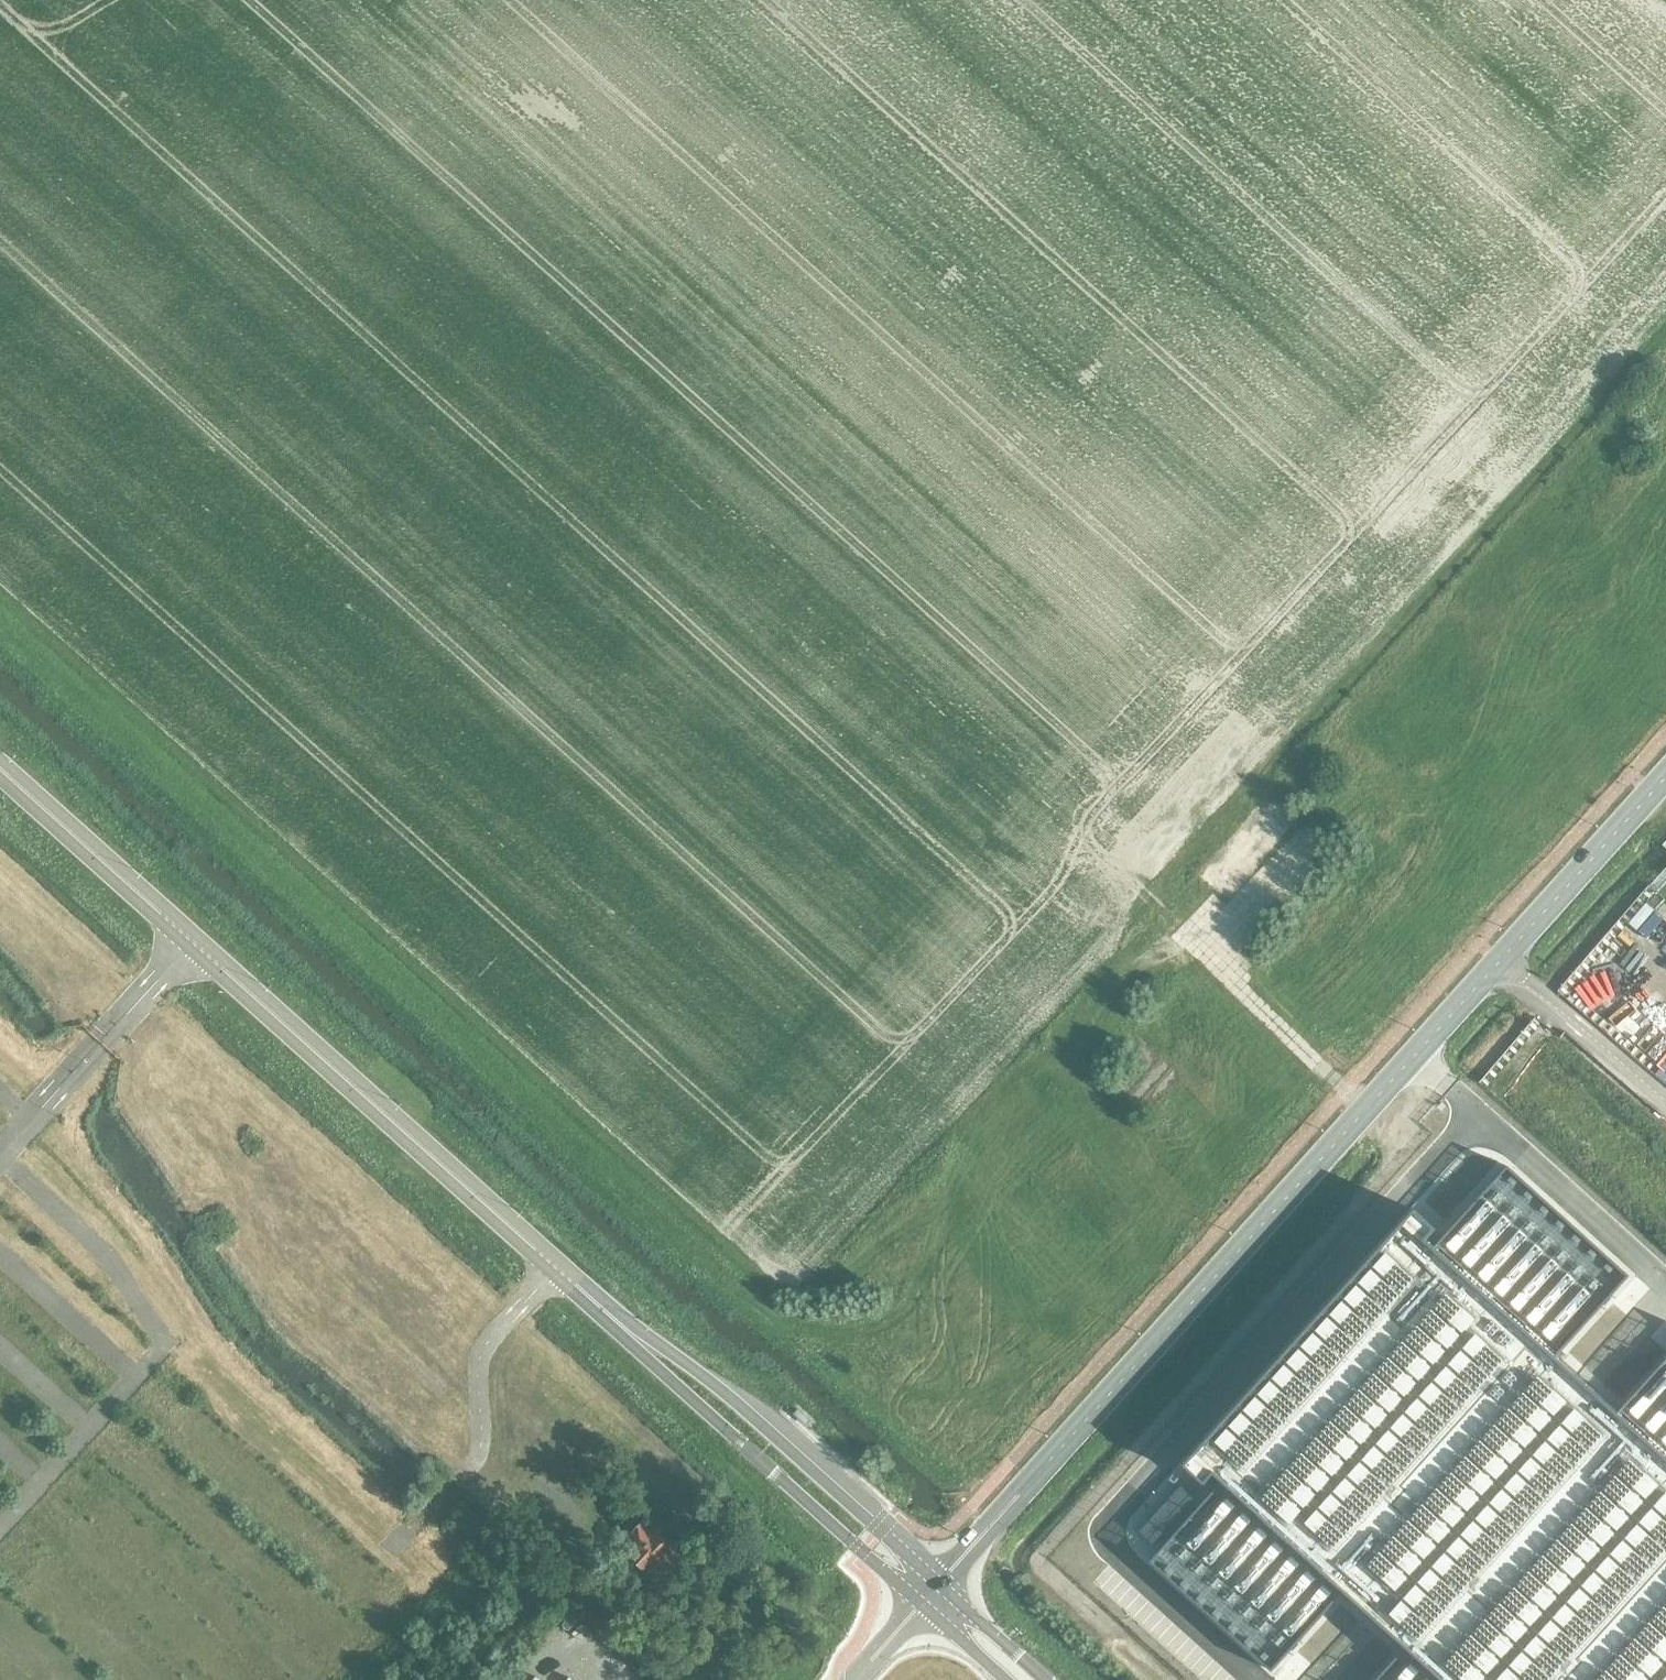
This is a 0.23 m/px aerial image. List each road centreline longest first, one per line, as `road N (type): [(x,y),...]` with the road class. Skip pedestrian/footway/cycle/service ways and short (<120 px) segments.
road 1 (tertiary): [(938,1584),(1665,776)]
road 2 (tertiary): [(638,1340),(0,769)]
road 3 (tertiary): [(938,1584),(725,1393),(638,1340)]
road 4 (tertiary): [(638,1340),(667,1376),(920,1604)]
road 5 (tertiary): [(1046,1679),(938,1584)]

